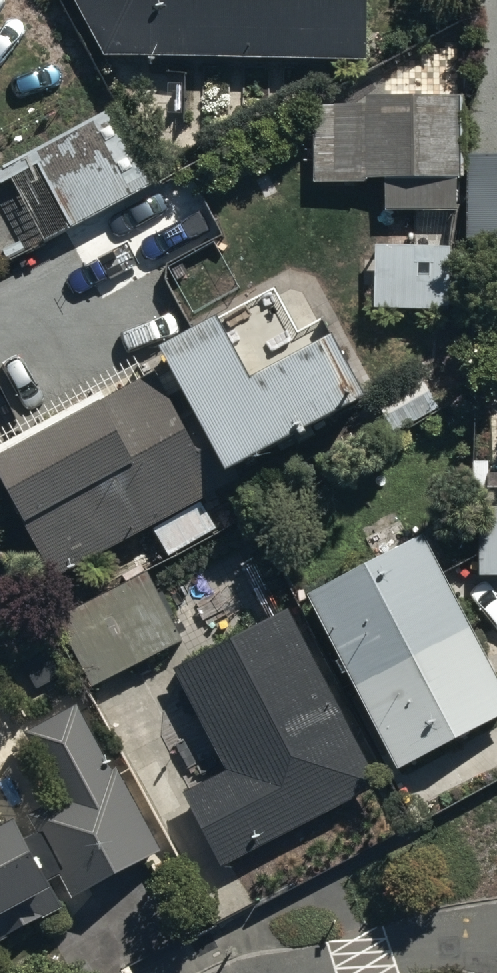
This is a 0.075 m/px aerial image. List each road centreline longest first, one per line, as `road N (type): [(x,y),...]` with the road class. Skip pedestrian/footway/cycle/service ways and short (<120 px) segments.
road 1 (unclassified): [(344,972),(367,961),(496,945)]

